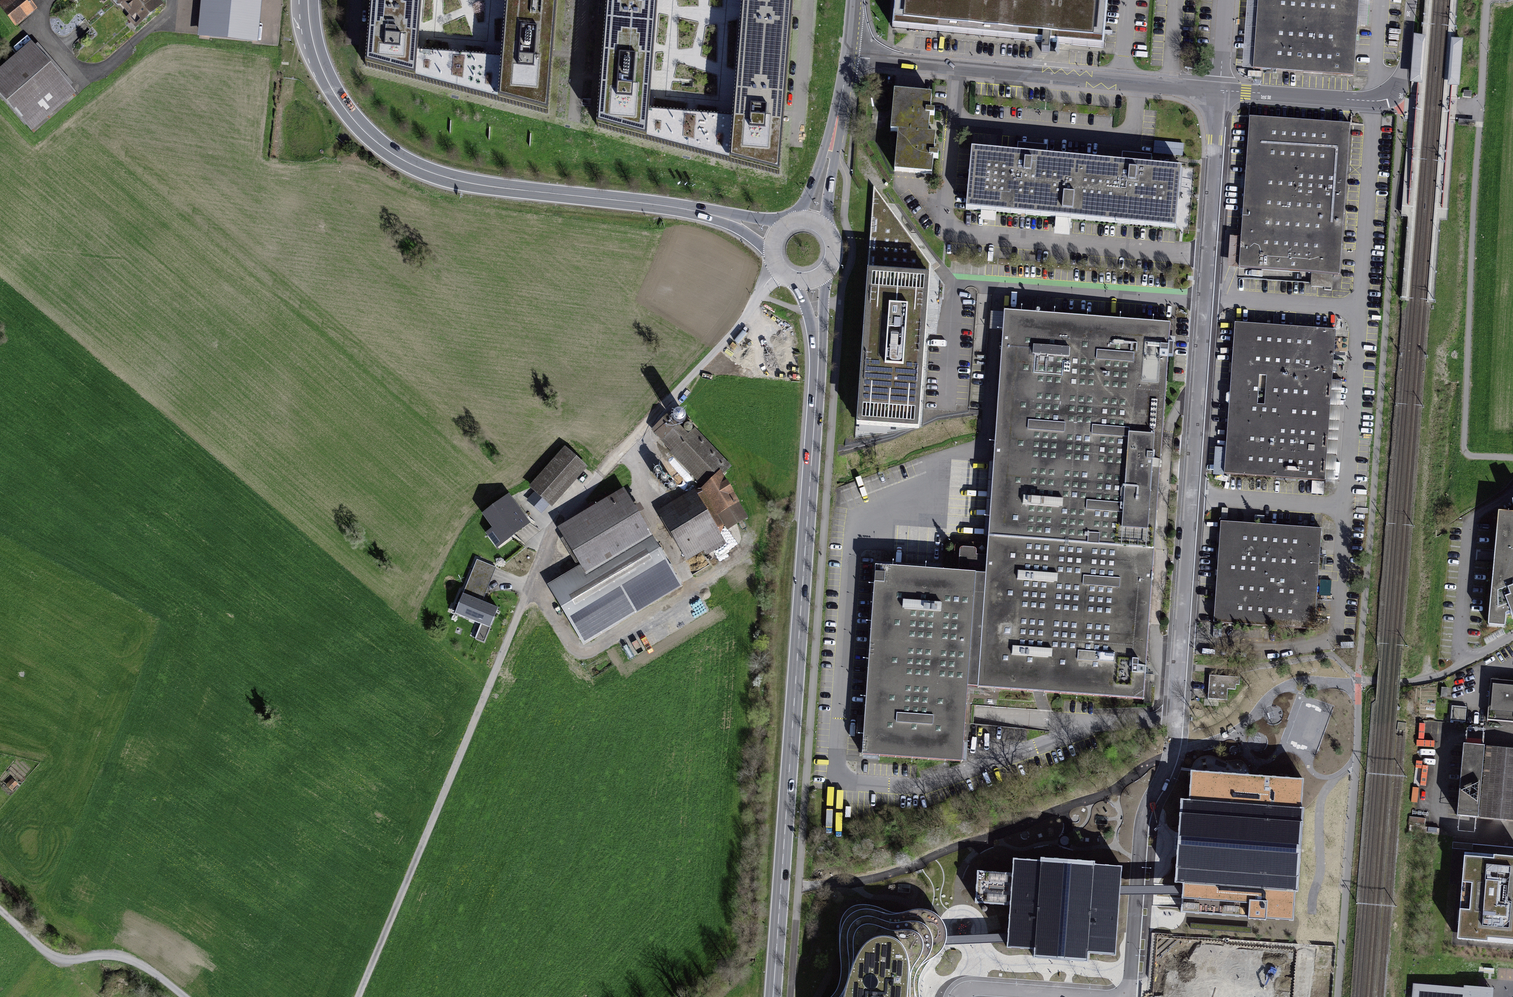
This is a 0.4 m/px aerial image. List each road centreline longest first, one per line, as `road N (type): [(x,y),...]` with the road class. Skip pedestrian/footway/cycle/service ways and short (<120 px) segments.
road 1 (primary): [(810,281),(819,344),(775,996)]
road 2 (unclassified): [(1219,91),(1177,716)]
road 3 (track): [(360,996),(563,526),(627,450)]
road 4 (primary): [(304,0),(320,66),(345,111),(376,143),(415,167),(467,184),(679,209),(776,236)]
road 5 (unclassified): [(849,56),(1219,91)]
road 6 (track): [(0,910),(58,958),(127,959),(178,996)]
road 7 (residential): [(810,220),(849,56)]
road 8 (unclassified): [(1219,91),(1374,101)]
road 9 (unclassified): [(1512,640),(1460,669),(1400,683)]

